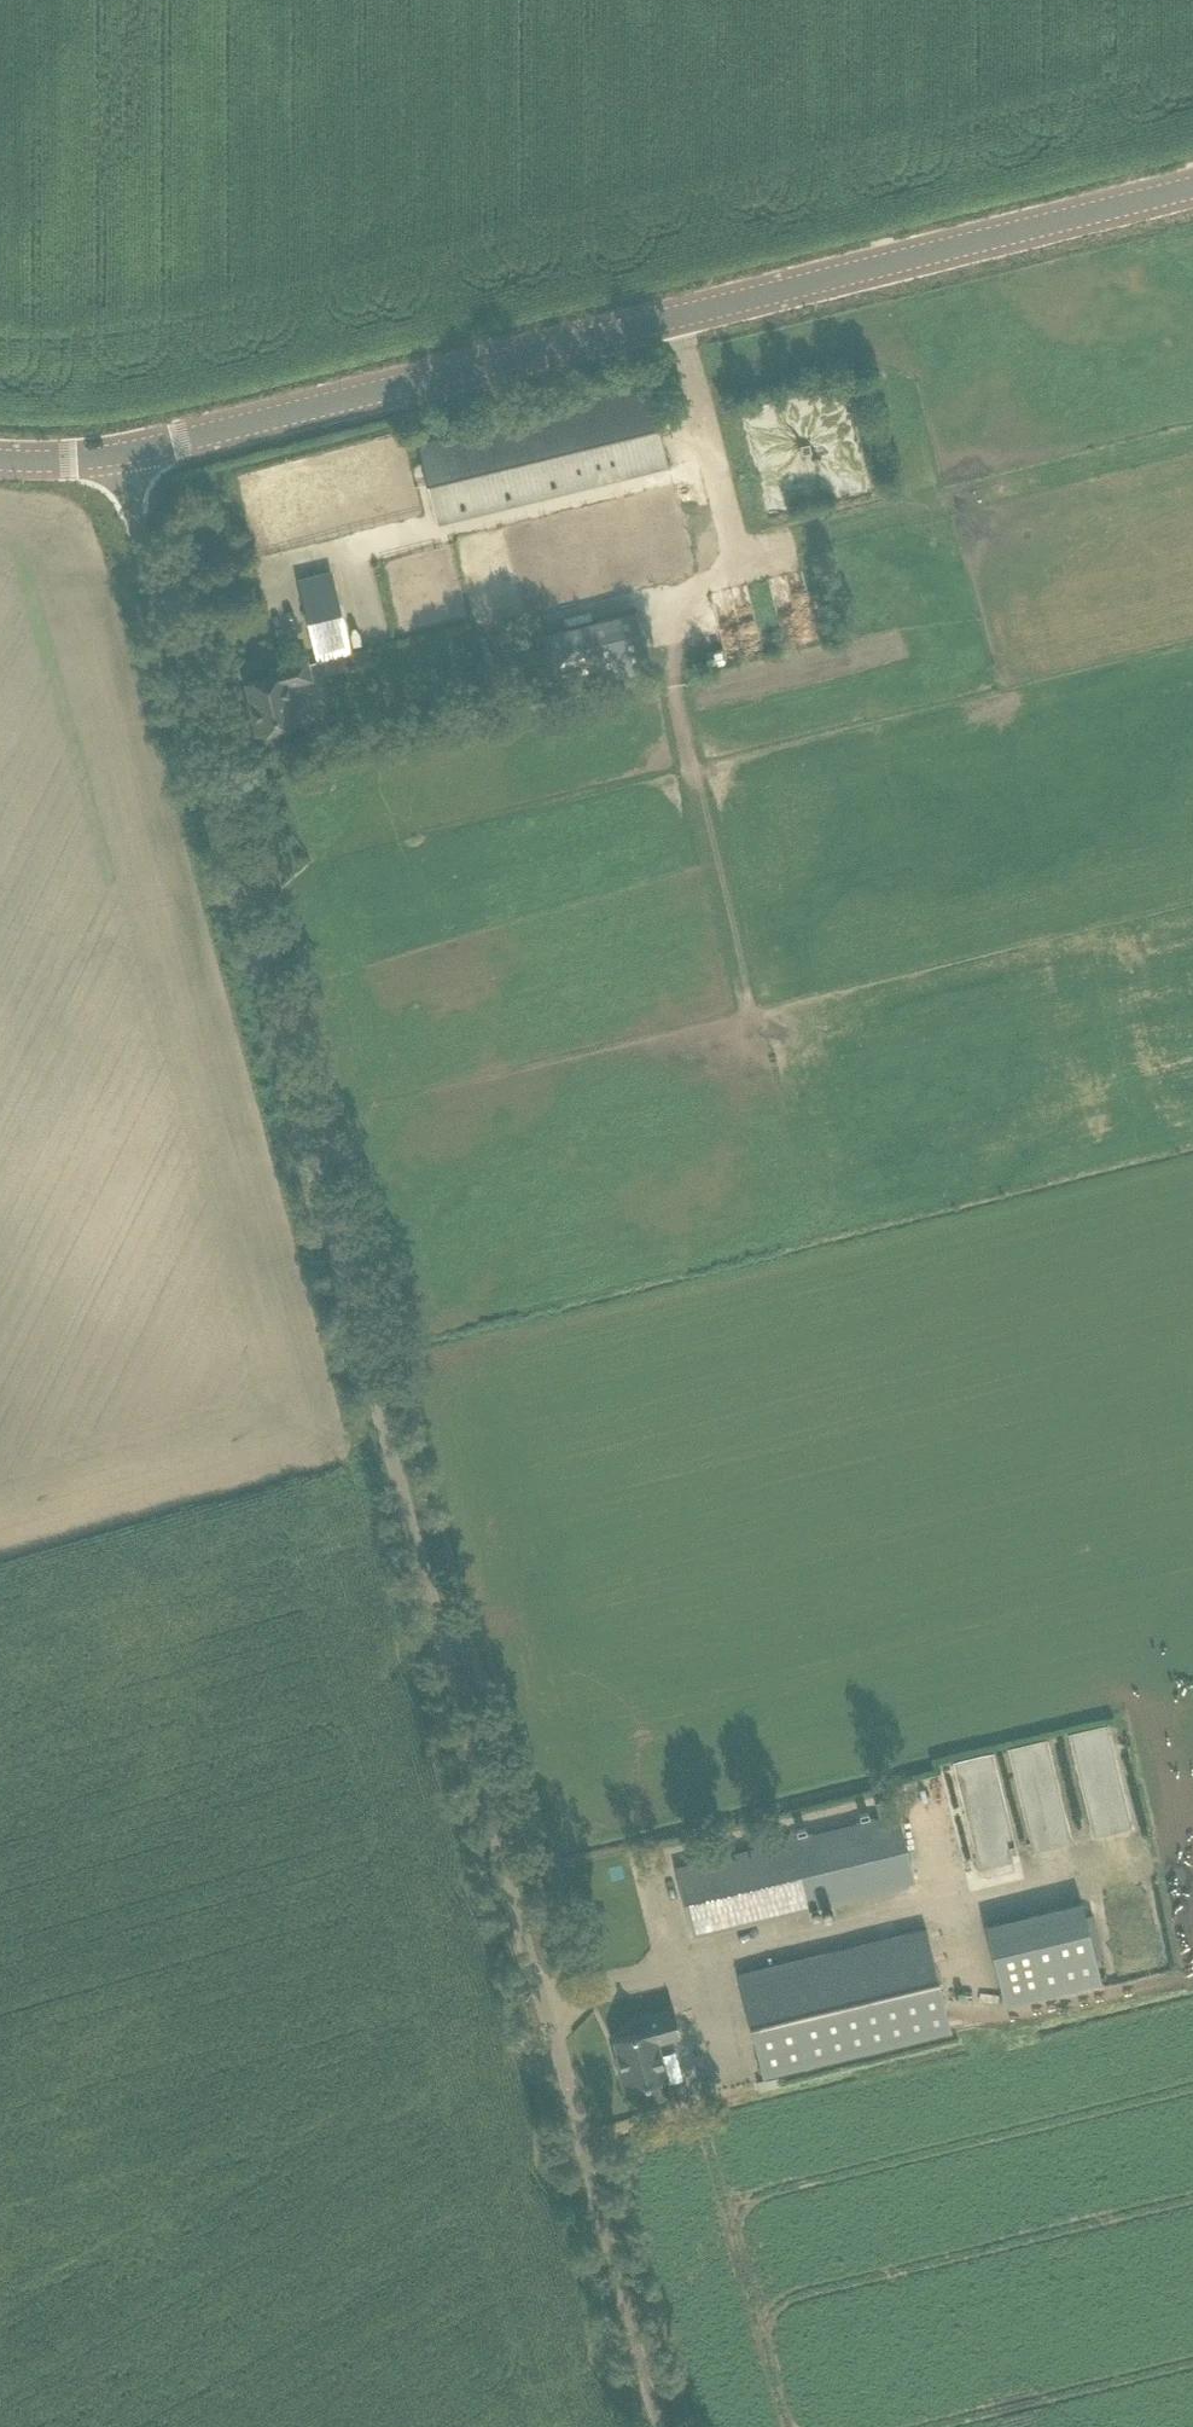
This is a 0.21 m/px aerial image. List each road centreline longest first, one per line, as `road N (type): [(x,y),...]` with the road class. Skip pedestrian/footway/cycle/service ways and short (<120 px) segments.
road 1 (unclassified): [(659,2426),(115,454)]
road 2 (unclassified): [(115,454),(189,446),(1192,195)]

